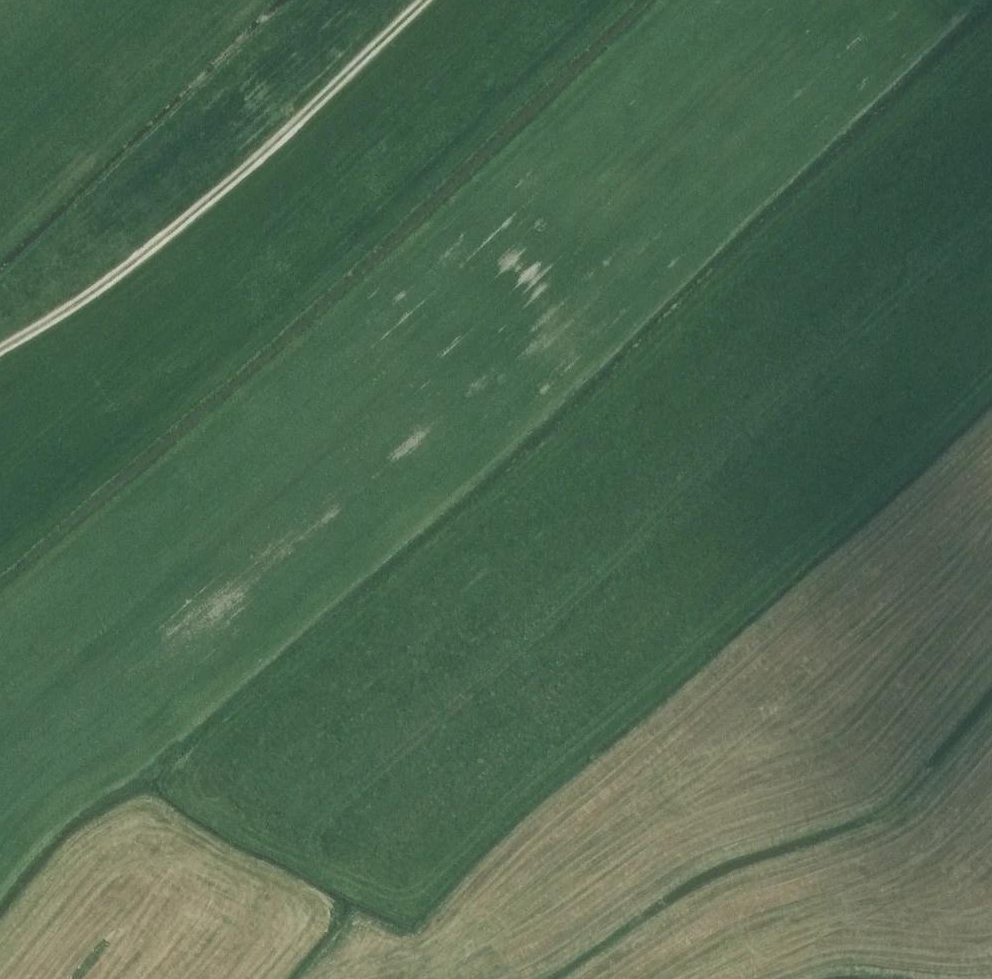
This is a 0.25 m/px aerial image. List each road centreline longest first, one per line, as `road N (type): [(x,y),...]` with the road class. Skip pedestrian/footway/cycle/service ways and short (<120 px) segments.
road 1 (track): [(0,360),(134,270),(419,0)]

